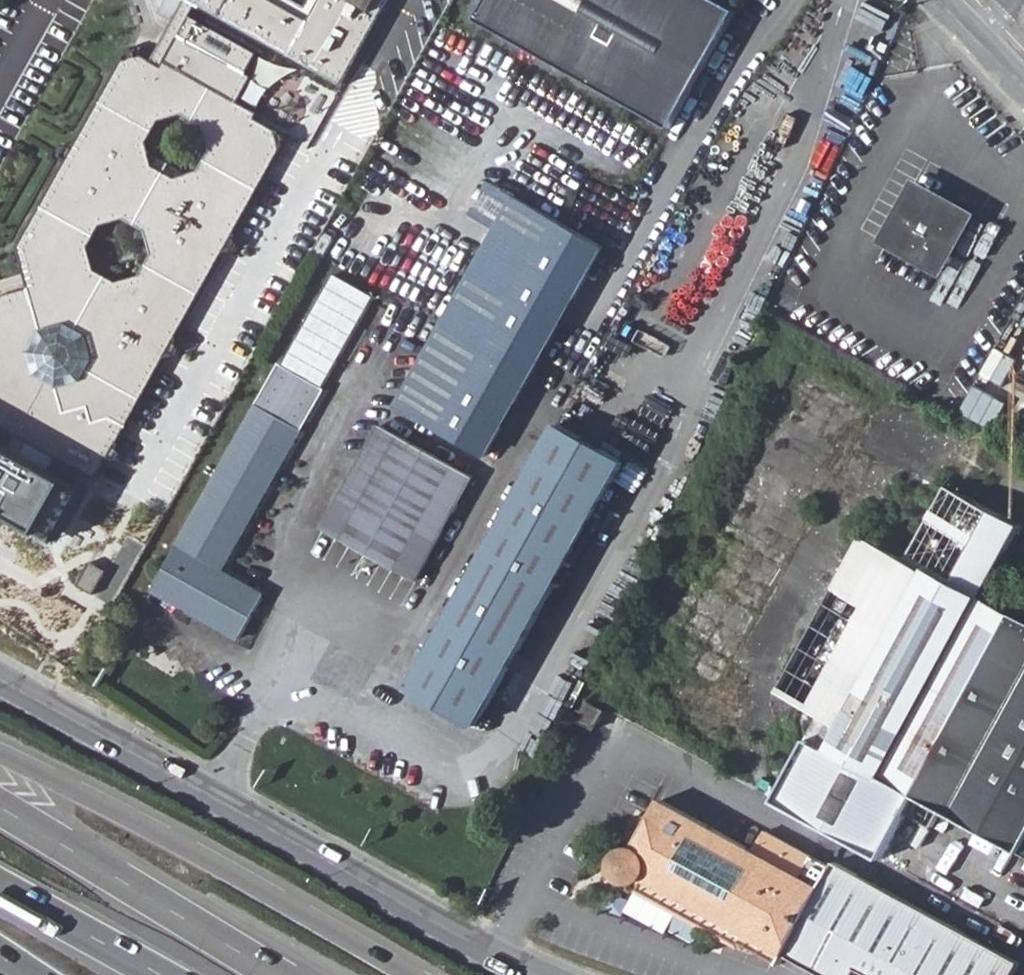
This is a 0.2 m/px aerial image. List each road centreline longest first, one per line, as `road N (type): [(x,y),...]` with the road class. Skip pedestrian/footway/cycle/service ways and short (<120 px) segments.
road 1 (residential): [(0,674),(535,974)]
road 2 (trunk): [(414,974),(224,866),(0,756)]
road 3 (trunk): [(277,974),(0,807)]
road 4 (trunk): [(0,886),(161,974)]

